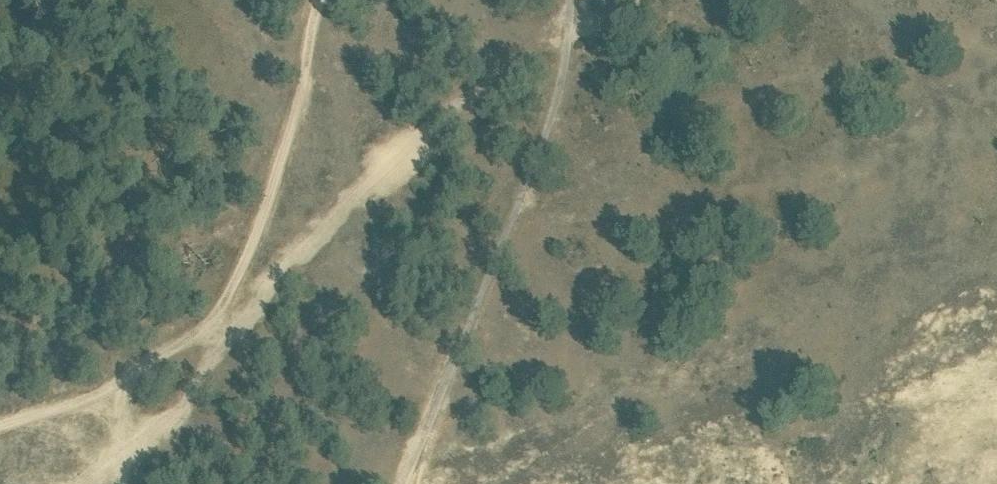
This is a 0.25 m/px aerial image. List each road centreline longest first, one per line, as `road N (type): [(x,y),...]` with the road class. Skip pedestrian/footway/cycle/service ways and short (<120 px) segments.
road 1 (track): [(314,0),(291,107),(238,271),(200,328),(146,364),(0,421)]

